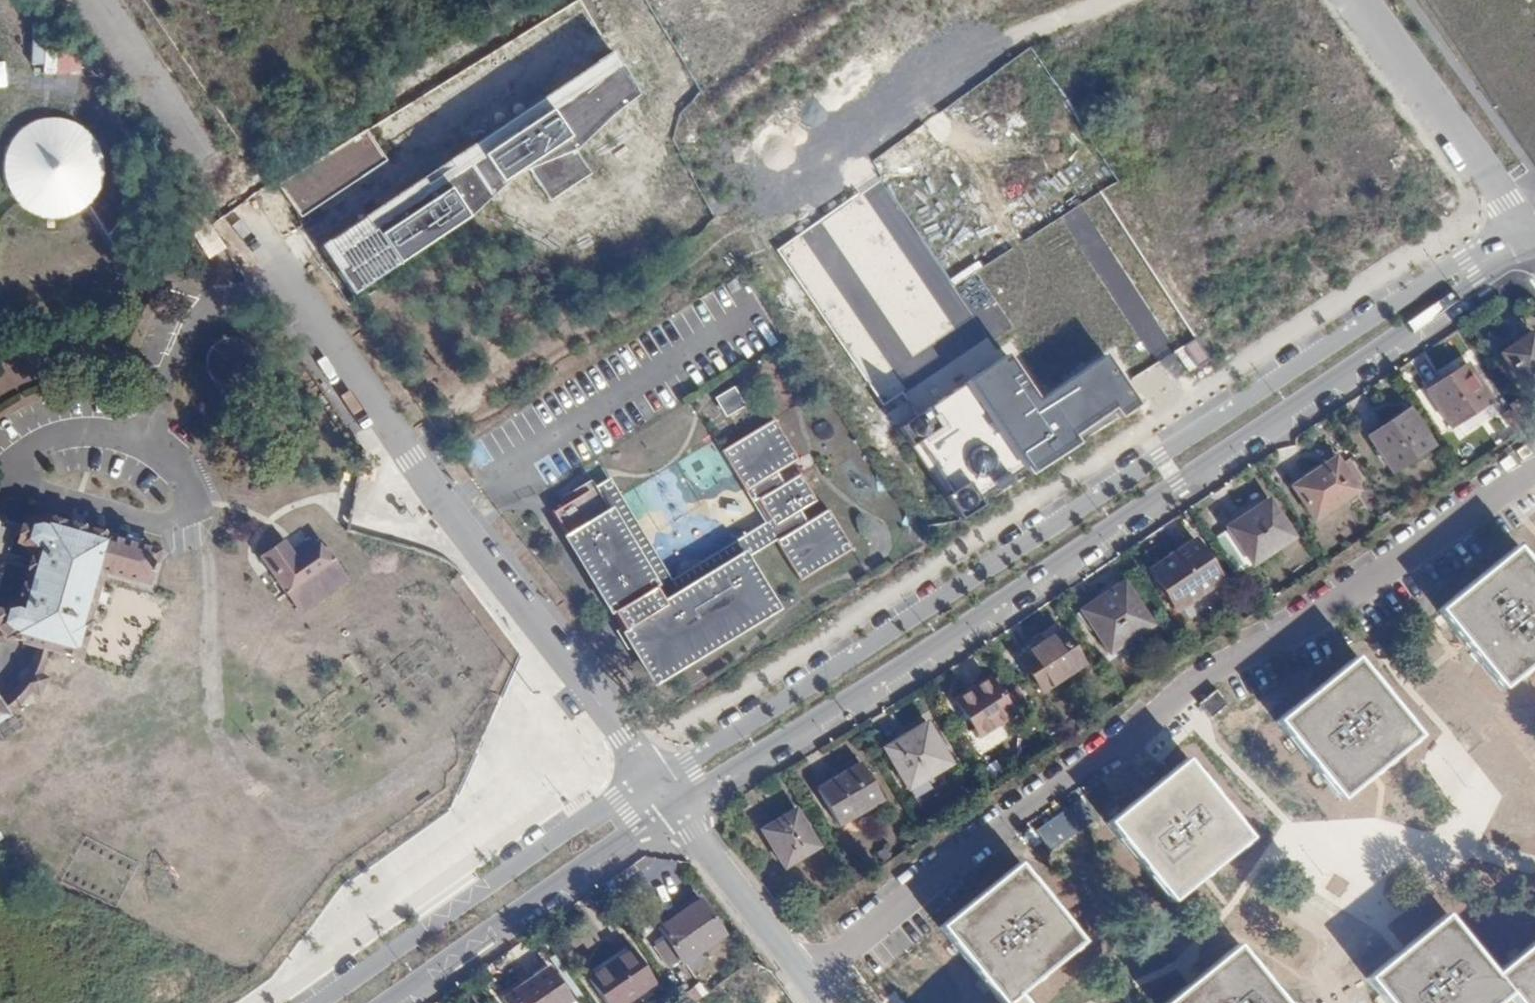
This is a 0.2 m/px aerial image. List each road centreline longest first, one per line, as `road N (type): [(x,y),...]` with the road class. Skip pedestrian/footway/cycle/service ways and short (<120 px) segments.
road 1 (residential): [(1527,239),(1463,260),(689,762),(616,797),(320,1002)]
road 2 (residential): [(675,806),(1177,482),(1527,239)]
road 3 (residential): [(797,973),(1223,664),(1306,625),(1534,467)]
road 4 (residential): [(383,1002),(675,806)]
road 5 (residential): [(797,973),(675,806)]

